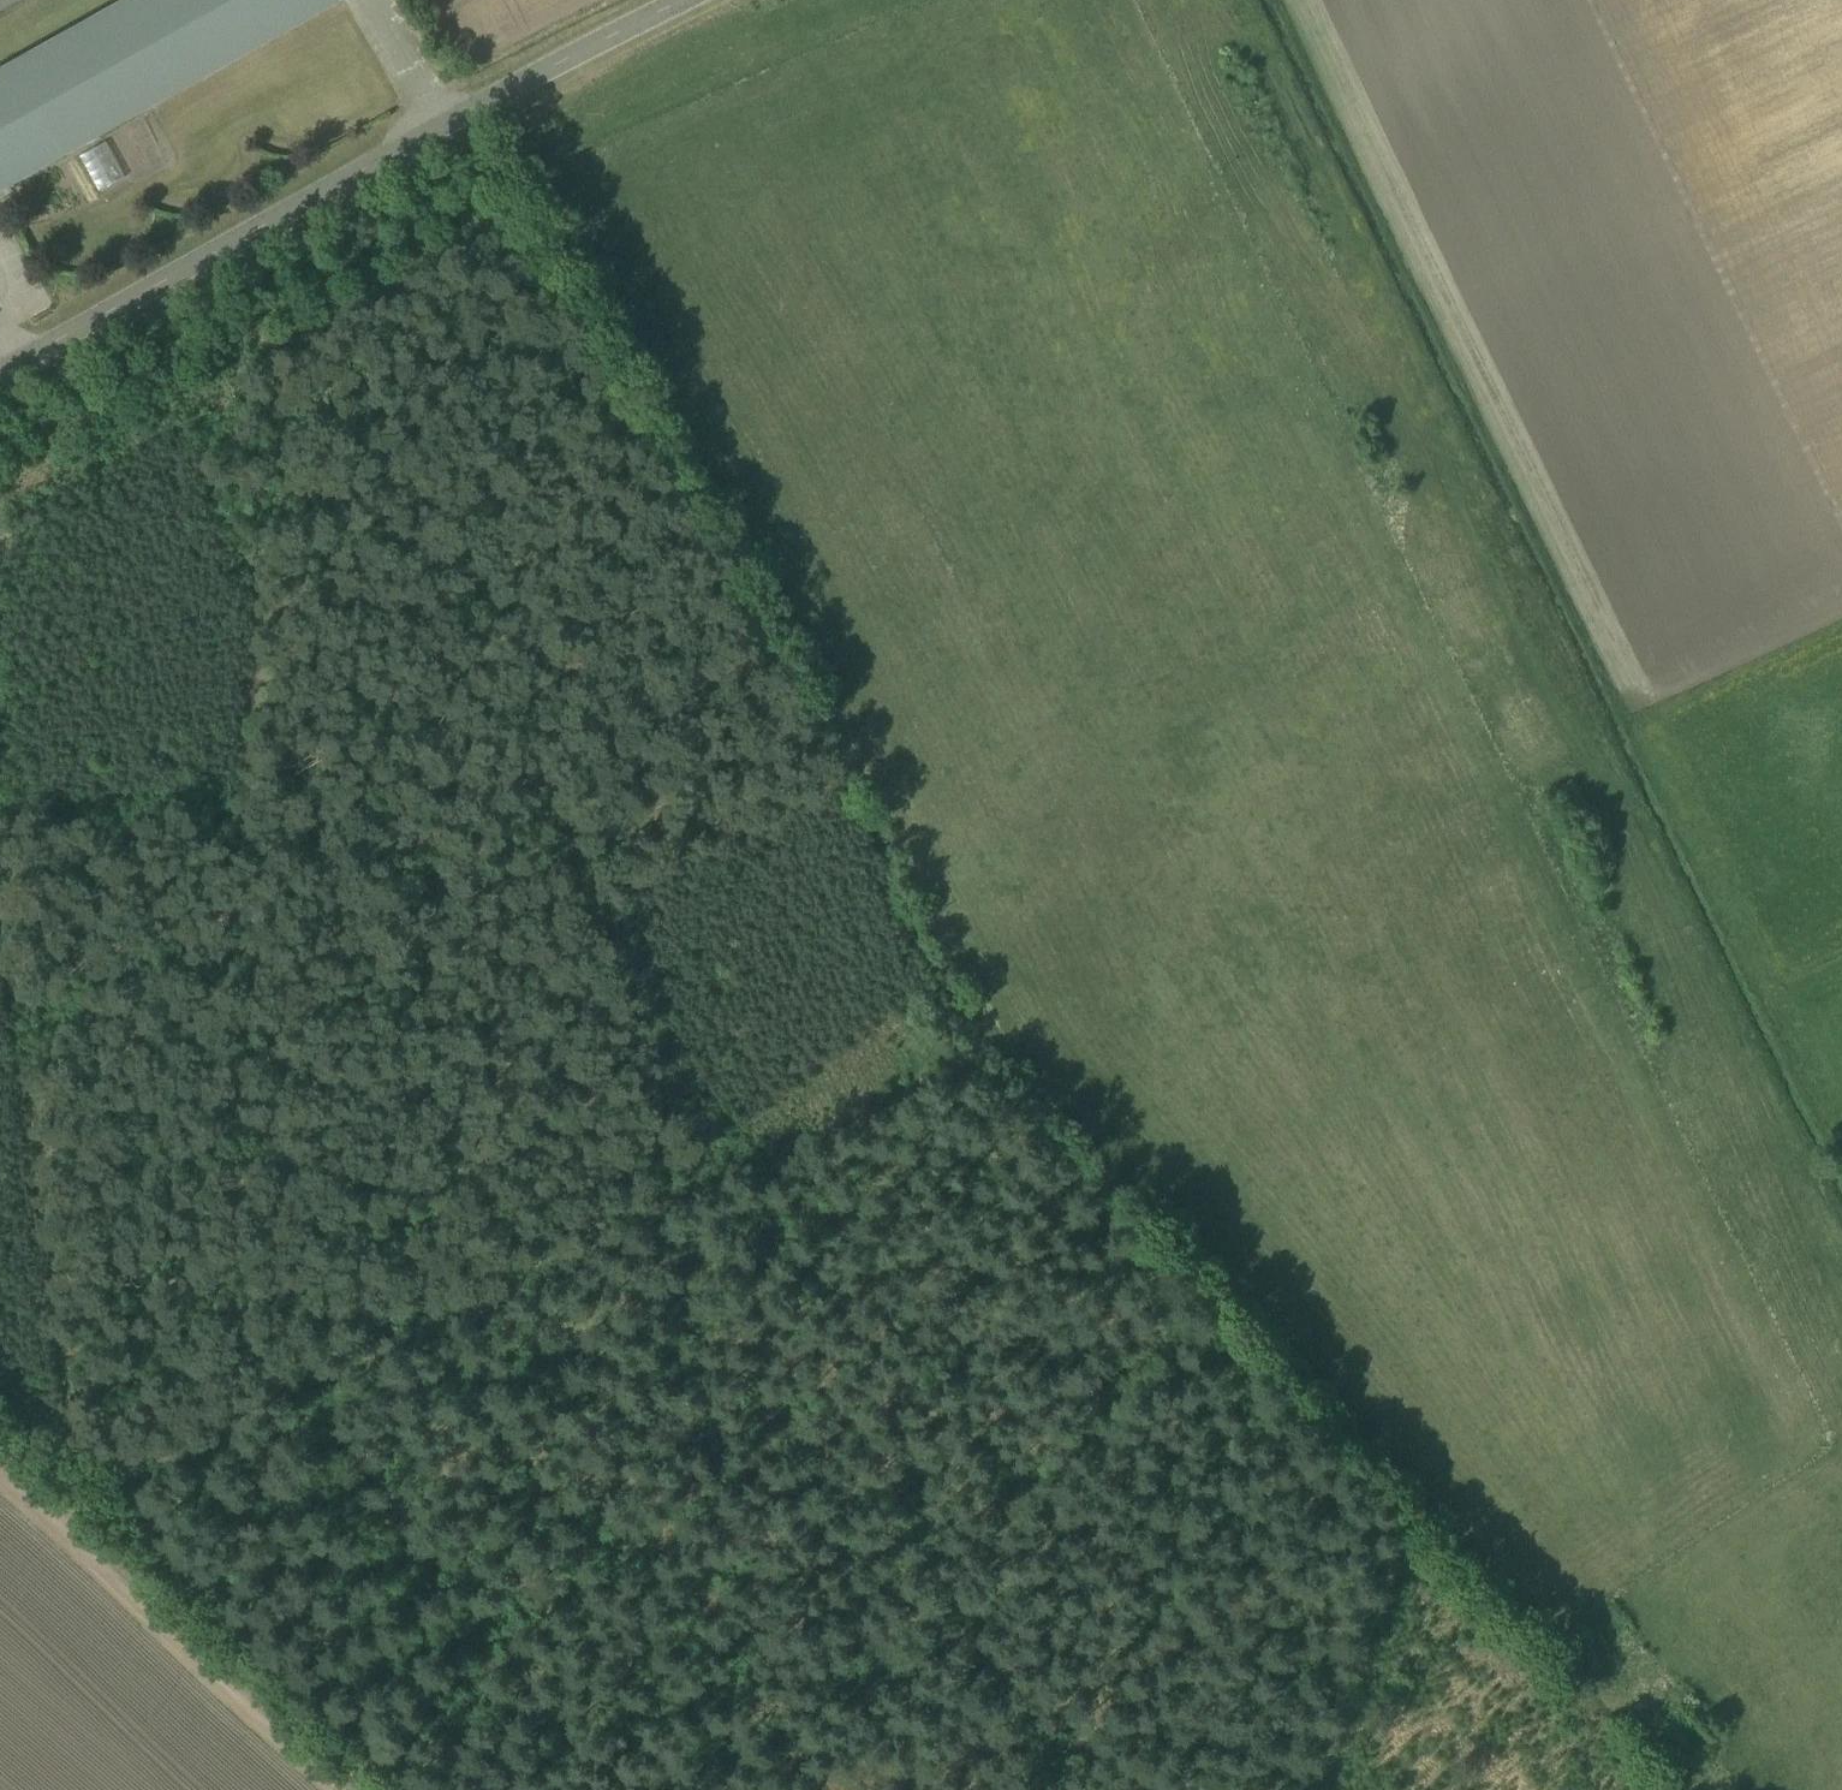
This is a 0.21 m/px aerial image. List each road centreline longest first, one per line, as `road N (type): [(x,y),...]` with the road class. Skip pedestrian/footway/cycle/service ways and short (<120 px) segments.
road 1 (unclassified): [(0,365),(322,187),(696,0)]
road 2 (track): [(343,1789),(0,1477)]

